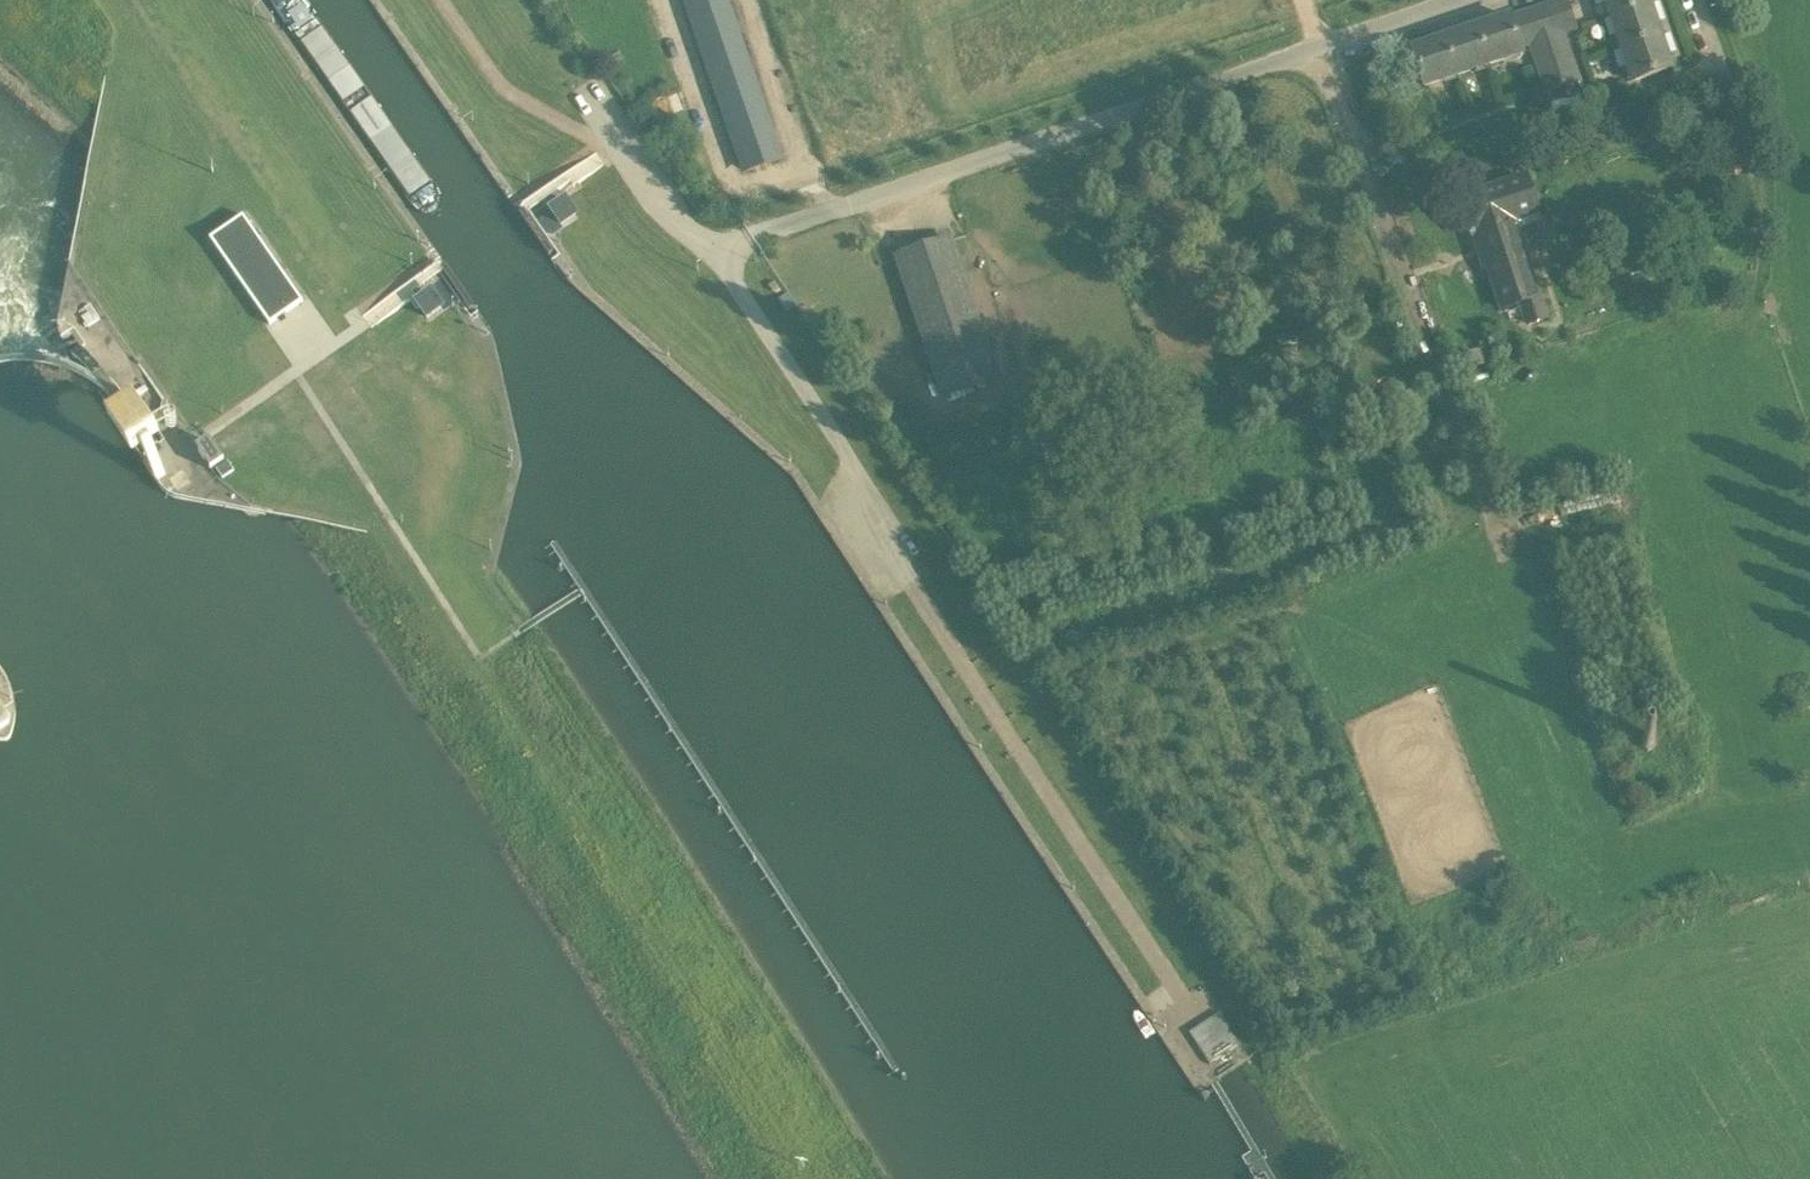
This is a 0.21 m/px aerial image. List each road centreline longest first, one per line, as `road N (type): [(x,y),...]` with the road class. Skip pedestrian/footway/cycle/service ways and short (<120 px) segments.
road 1 (unclassified): [(756,232),(1462,0)]

